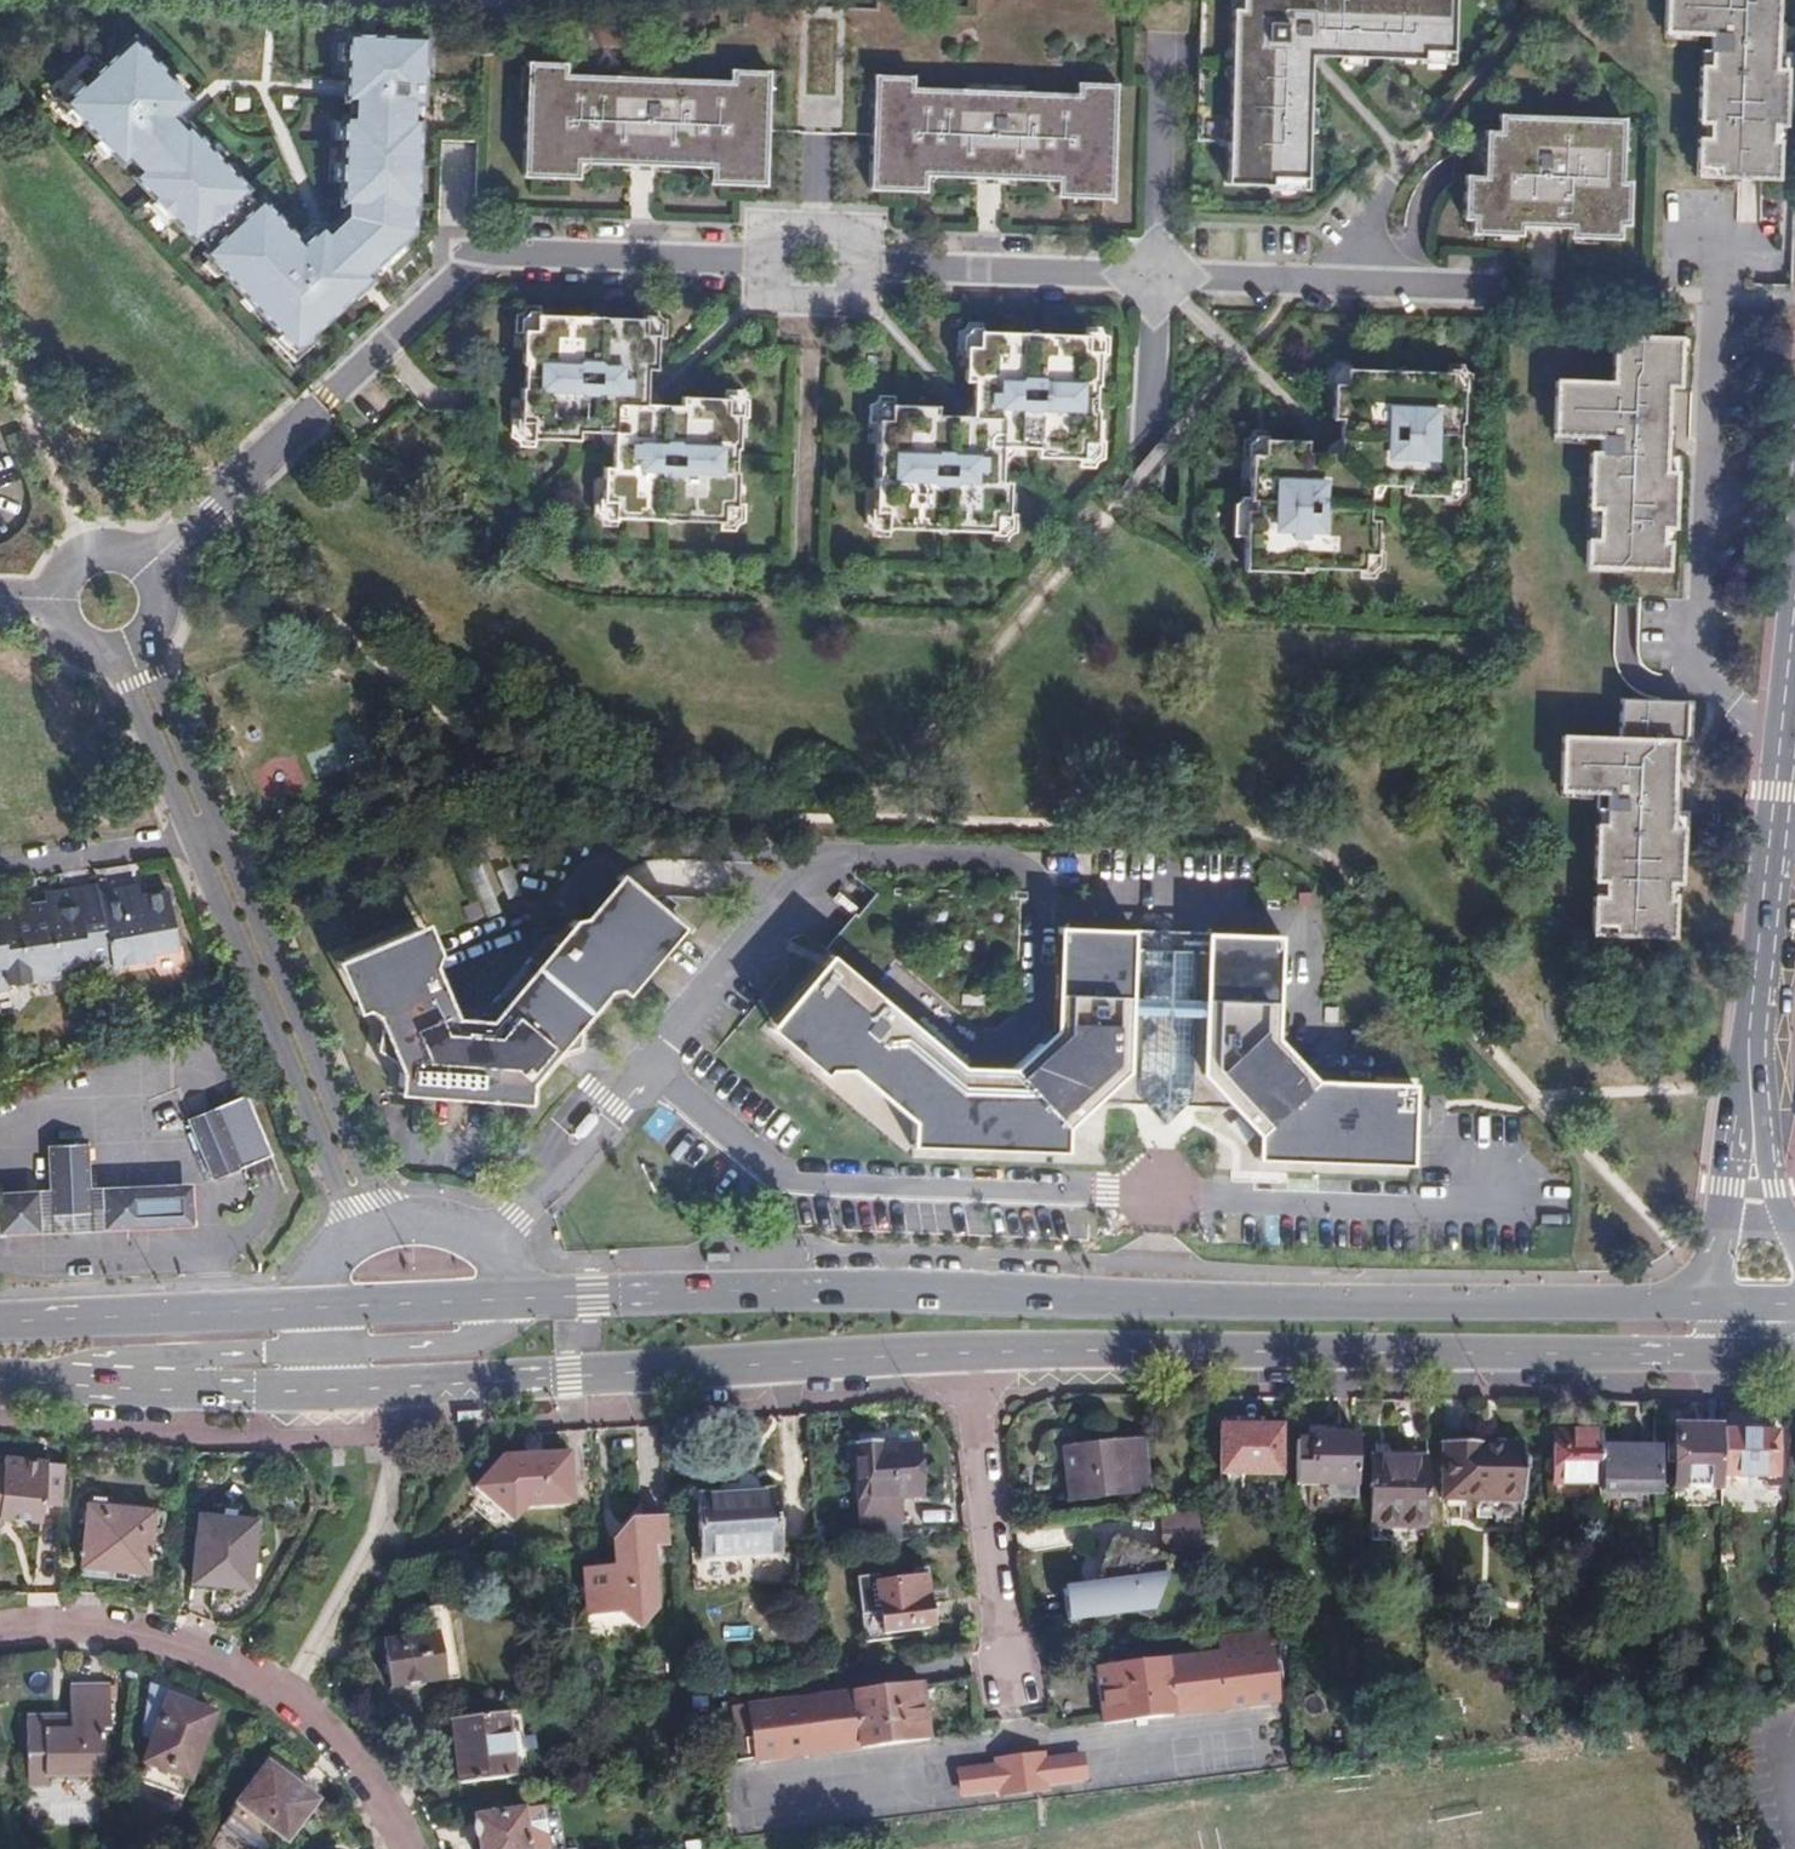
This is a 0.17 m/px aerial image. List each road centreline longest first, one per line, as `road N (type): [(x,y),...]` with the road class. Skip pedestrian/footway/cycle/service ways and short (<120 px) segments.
road 1 (primary): [(301,1391),(957,1352),(1708,1355)]
road 2 (primary): [(1710,1304),(696,1292),(516,1301)]
road 3 (unclassified): [(651,1067),(783,1181),(1493,1209),(1494,1189)]
road 4 (residential): [(759,264),(469,256),(149,574)]
road 5 (residential): [(1495,294),(854,262)]
road 6 (residential): [(408,1848),(371,1784),(293,1698),(211,1655),(135,1633),(52,1625),(0,1631)]
road 7 (residential): [(189,845),(356,1247)]
road 8 (residential): [(384,1228),(215,837)]
road 9 (tertiary): [(1778,927),(1738,1110),(1710,1304)]
road 10 (unclassified): [(1305,1038),(1310,939),(1302,921),(1039,911)]
road 11 (tertiary): [(1794,1236),(1770,1160),(1778,927)]
road 12 (primary): [(302,1311),(0,1324)]
road 13 (unclassified): [(816,863),(644,853),(603,863),(564,901)]
road 14 (unclassified): [(816,863),(651,1067)]
road 15 (unclassified): [(1039,911),(1018,871),(990,860),(816,863)]
road 16 (unclassified): [(303,1348),(465,1345),(497,1333),(516,1301)]
road 17 (unclassified): [(89,1389),(139,1362),(303,1348)]
road 18 (primary): [(516,1301),(302,1311)]
road 19 (primary): [(89,1389),(301,1391)]
road 20 (residential): [(111,656),(189,845)]
road 21 (residential): [(215,837),(138,648)]
road 22 (residential): [(759,264),(759,296),(853,300),(854,262)]
road 23 (tertiary): [(1794,764),(1778,927)]
road 24 (residential): [(854,262),(853,232),(761,229),(759,264)]

